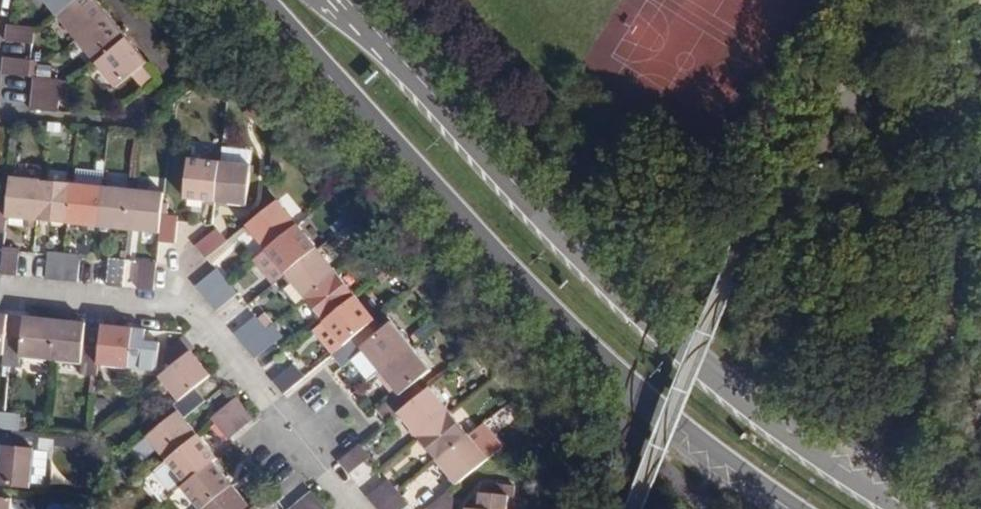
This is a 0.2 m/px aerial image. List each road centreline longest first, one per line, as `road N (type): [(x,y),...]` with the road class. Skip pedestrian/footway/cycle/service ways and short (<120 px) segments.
road 1 (secondary): [(263,0),(572,336),(793,508)]
road 2 (secondary): [(915,508),(742,396),(542,218),(396,56)]
road 3 (residential): [(362,508),(188,315),(0,295)]

